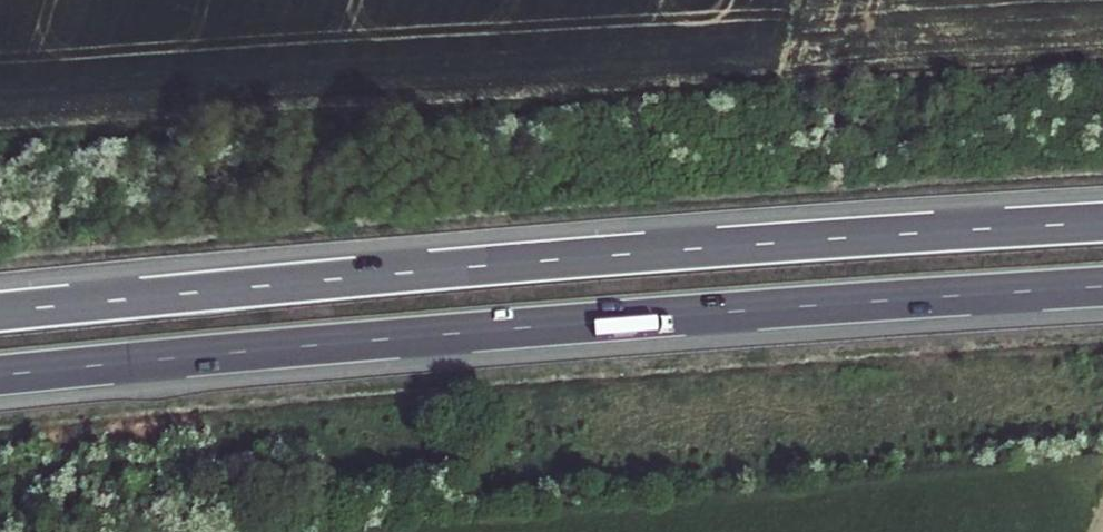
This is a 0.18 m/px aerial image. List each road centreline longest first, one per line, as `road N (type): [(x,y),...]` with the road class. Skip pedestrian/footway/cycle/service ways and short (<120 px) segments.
road 1 (motorway): [(0,378),(669,318),(1102,290)]
road 2 (motorway): [(1102,224),(560,261),(0,312)]

